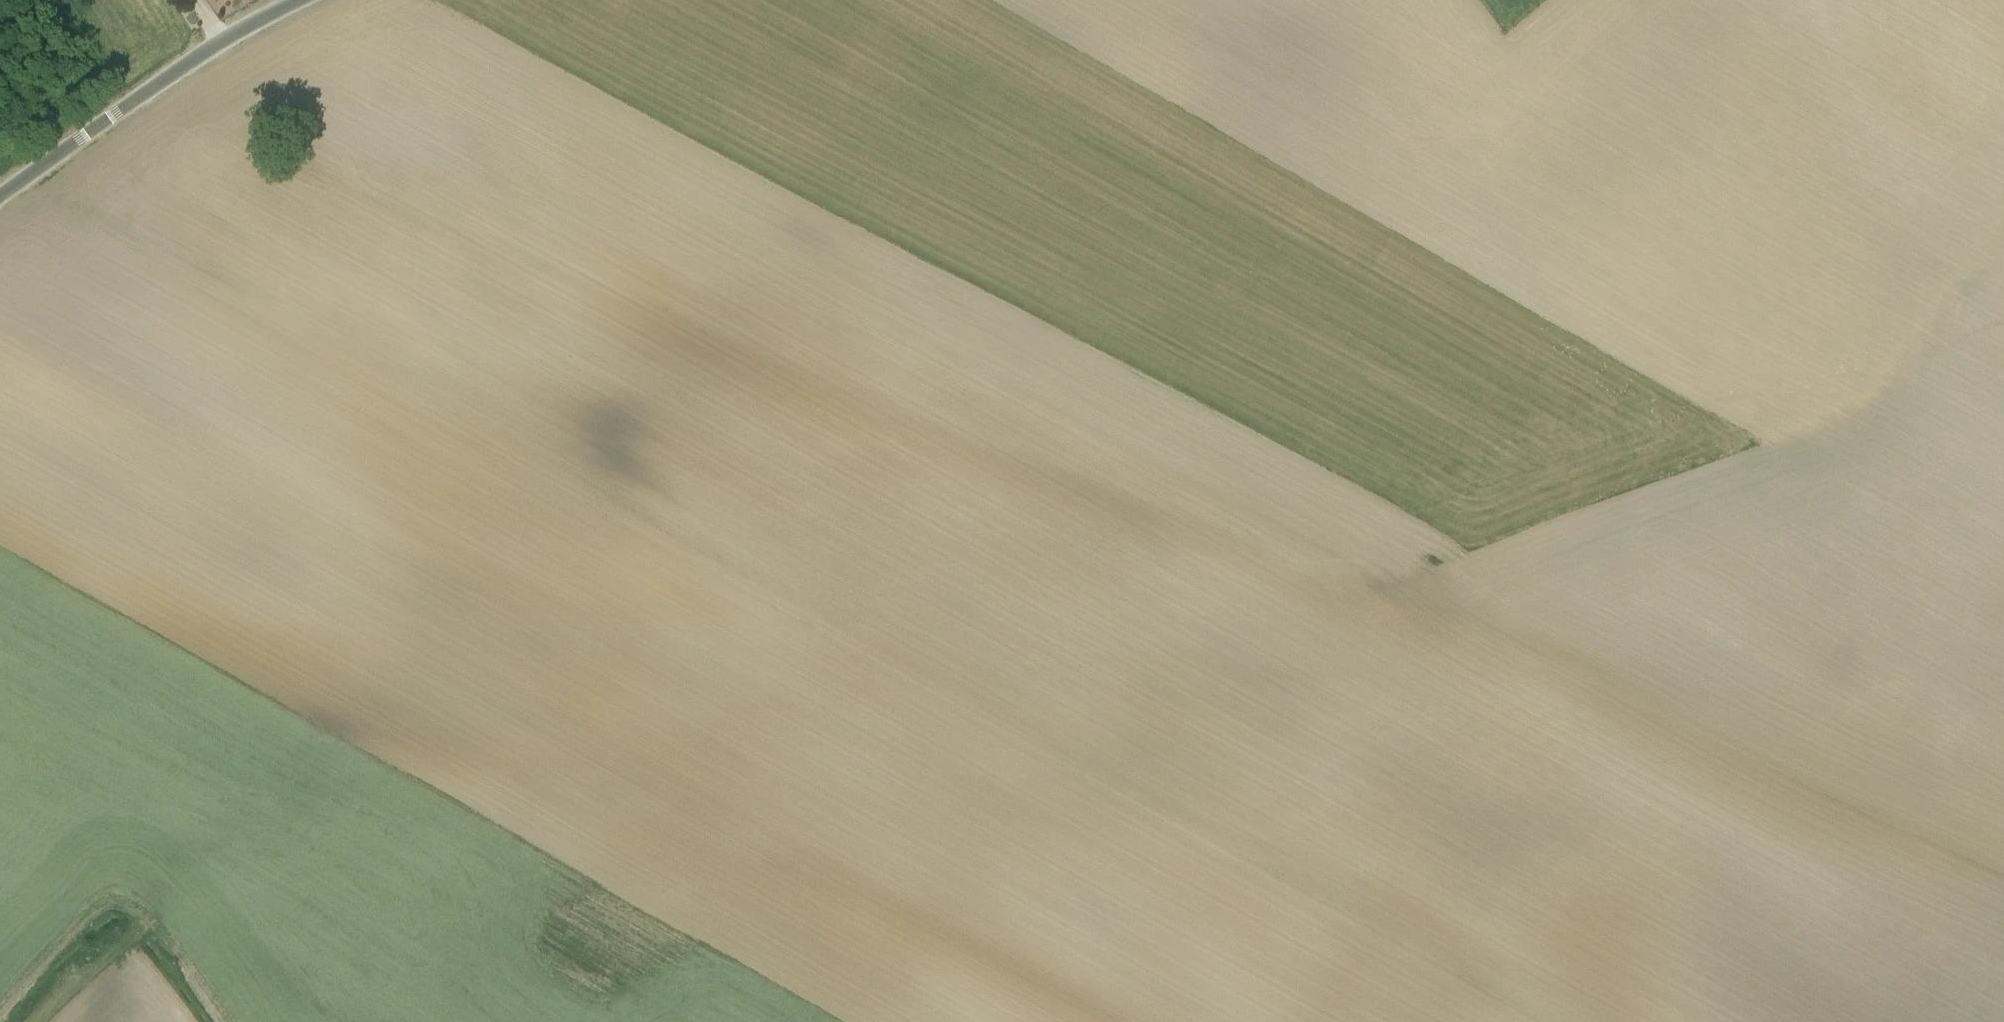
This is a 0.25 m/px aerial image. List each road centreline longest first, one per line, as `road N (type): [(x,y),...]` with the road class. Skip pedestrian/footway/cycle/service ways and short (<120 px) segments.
road 1 (unclassified): [(0,193),(116,109),(250,27),(315,0)]

